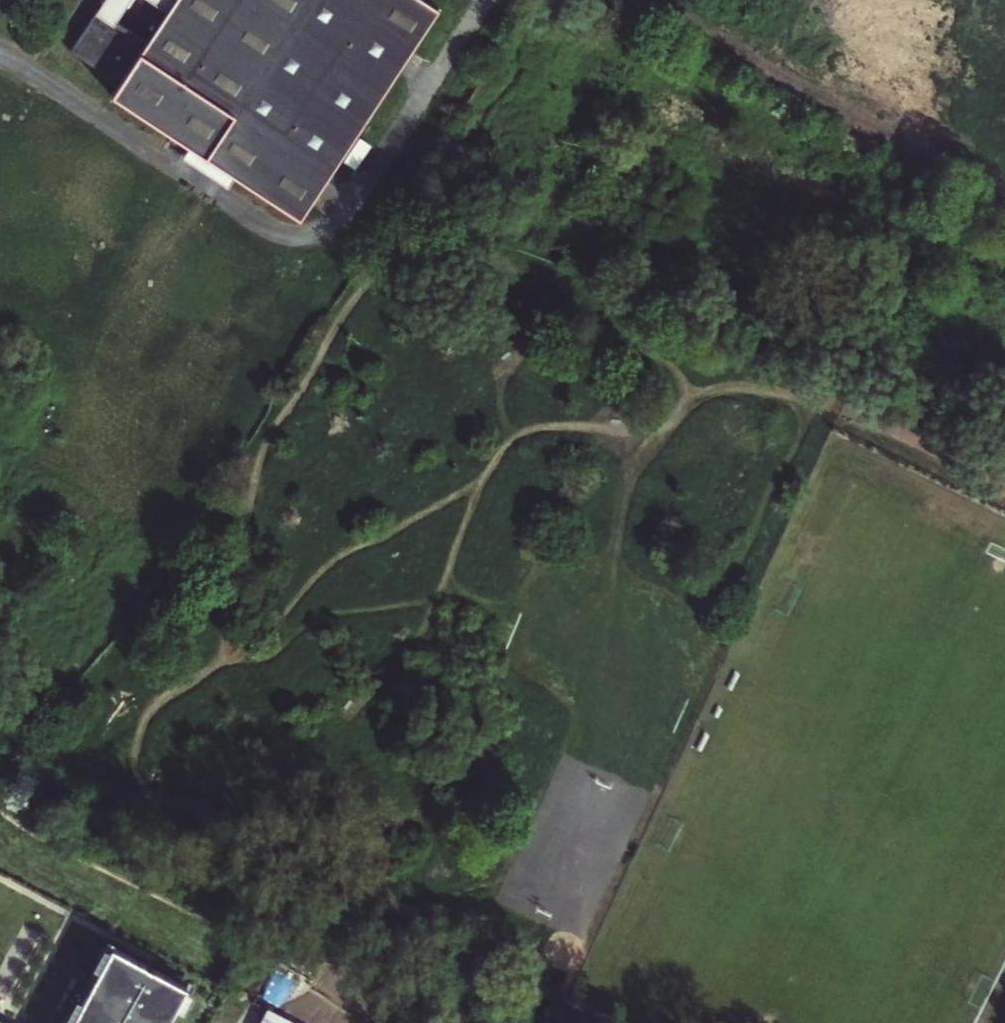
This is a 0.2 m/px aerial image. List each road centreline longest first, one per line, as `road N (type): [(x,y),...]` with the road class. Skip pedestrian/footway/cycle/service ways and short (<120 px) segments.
road 1 (unclassified): [(663,0),(1004,200)]
road 2 (track): [(1004,463),(925,423),(790,391),(694,388)]

